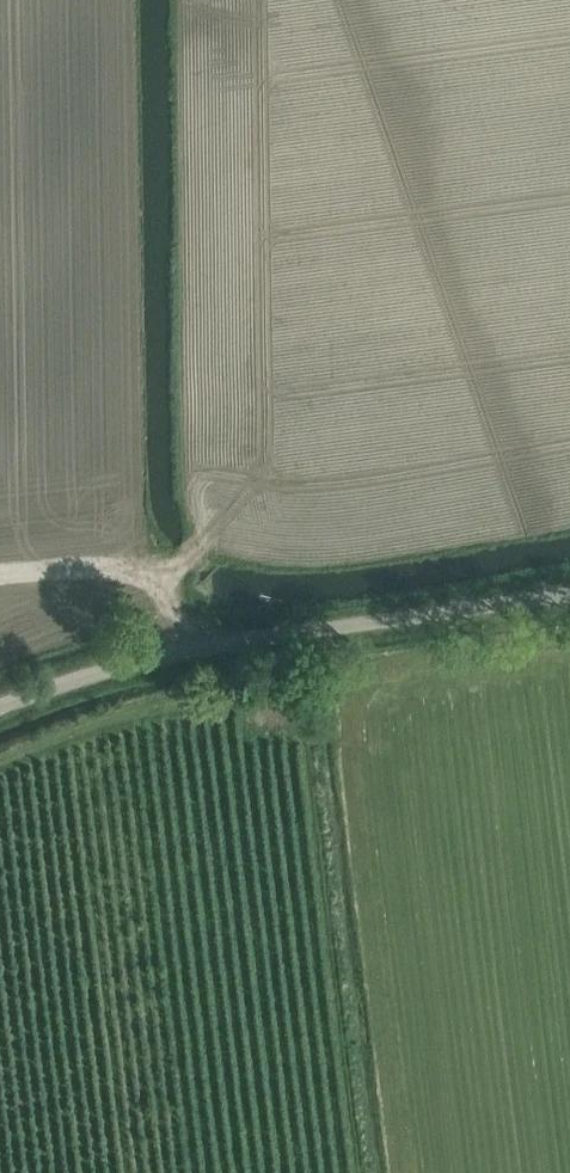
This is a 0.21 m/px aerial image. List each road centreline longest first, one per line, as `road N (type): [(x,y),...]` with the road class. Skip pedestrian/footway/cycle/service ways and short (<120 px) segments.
road 1 (unclassified): [(0,714),(119,666),(569,597)]

